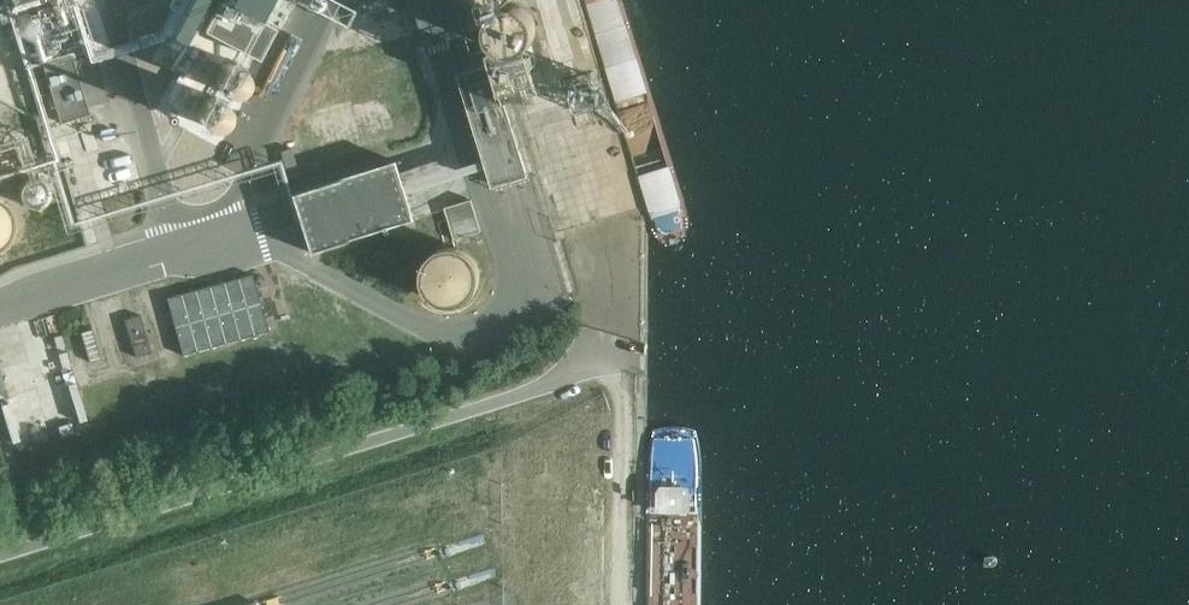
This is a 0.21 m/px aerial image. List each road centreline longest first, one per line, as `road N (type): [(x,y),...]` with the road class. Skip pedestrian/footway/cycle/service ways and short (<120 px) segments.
road 1 (unclassified): [(612,335),(601,362),(544,388),(0,557)]

